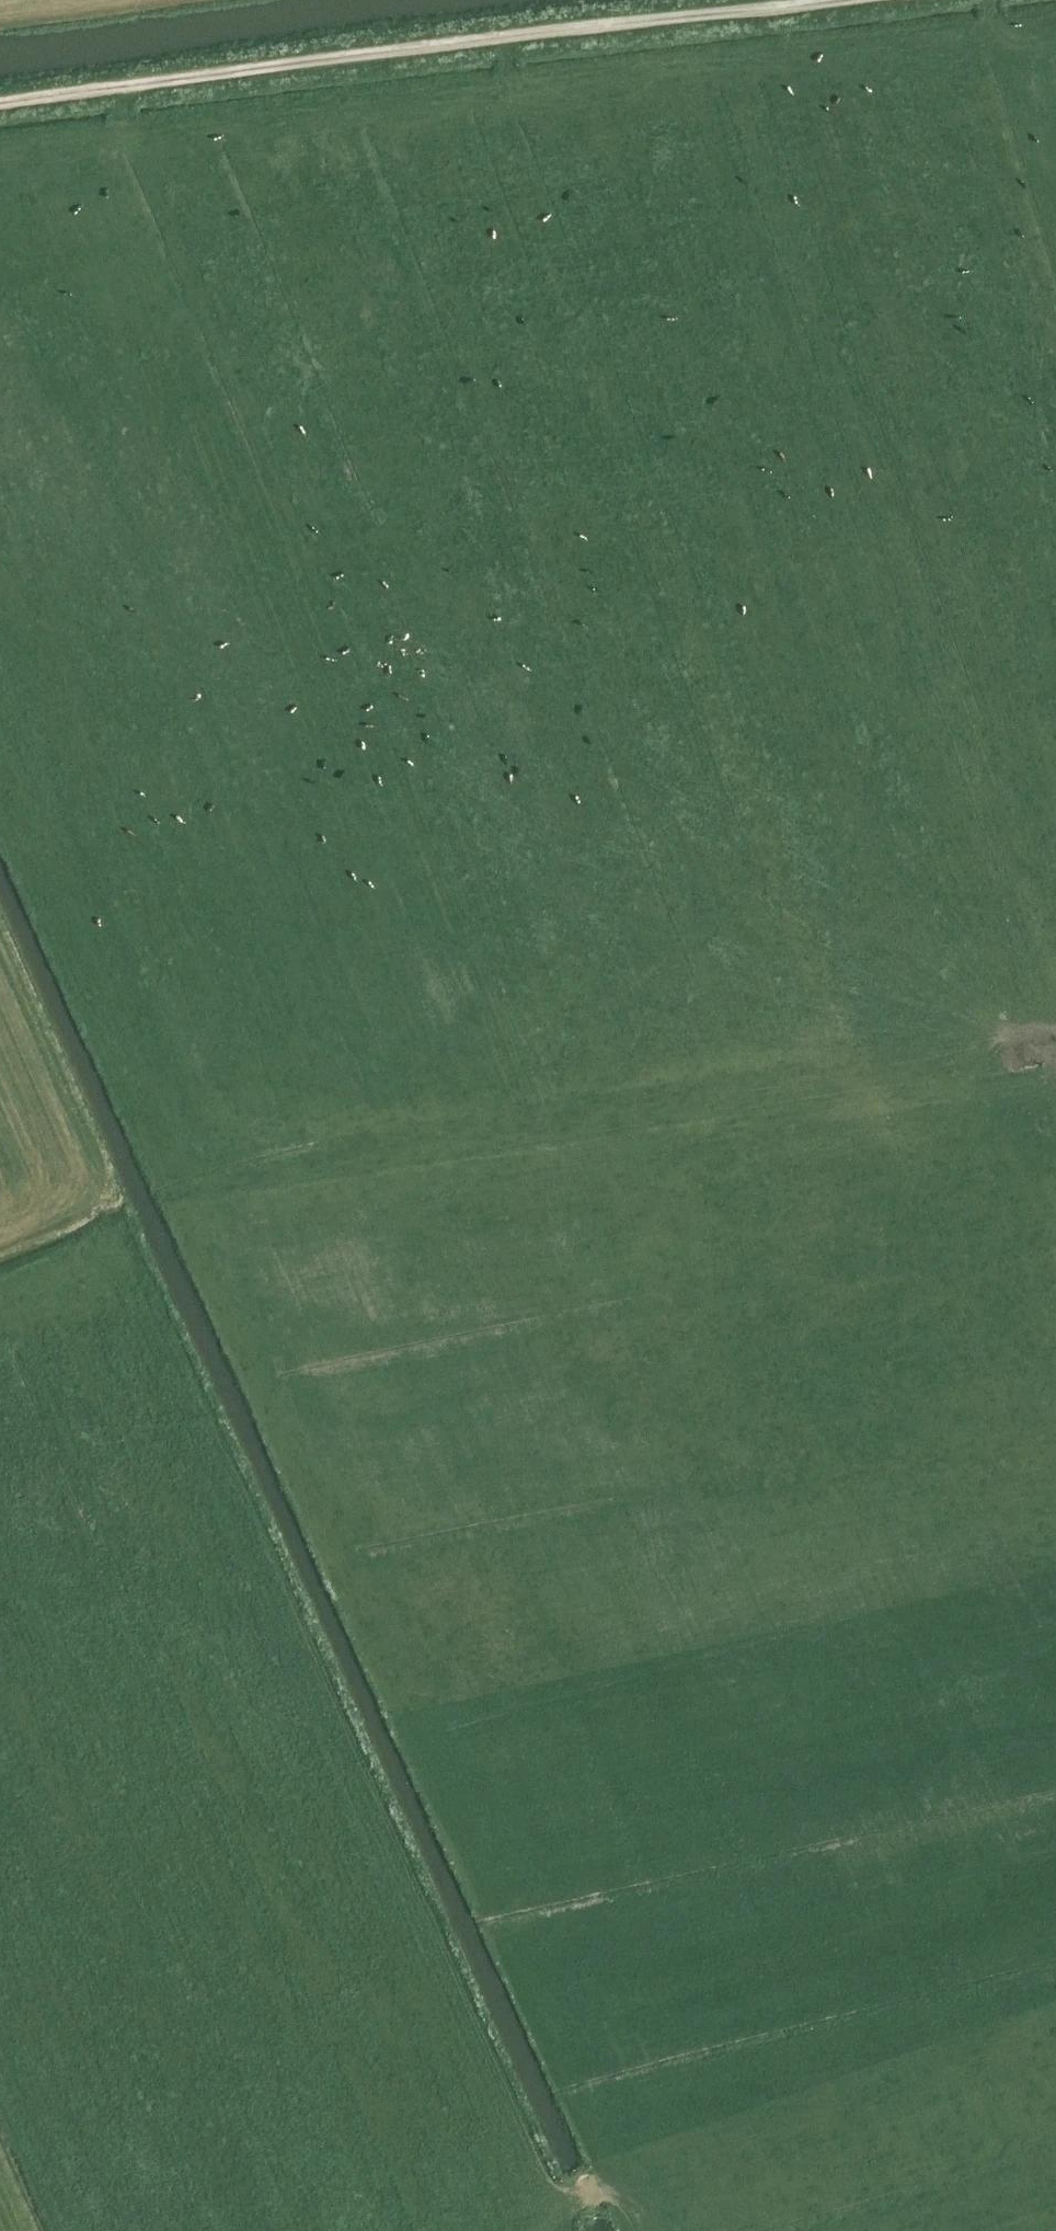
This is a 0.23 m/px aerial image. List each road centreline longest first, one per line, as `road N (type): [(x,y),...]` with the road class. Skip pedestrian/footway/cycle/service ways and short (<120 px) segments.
road 1 (track): [(823,0),(0,103)]

